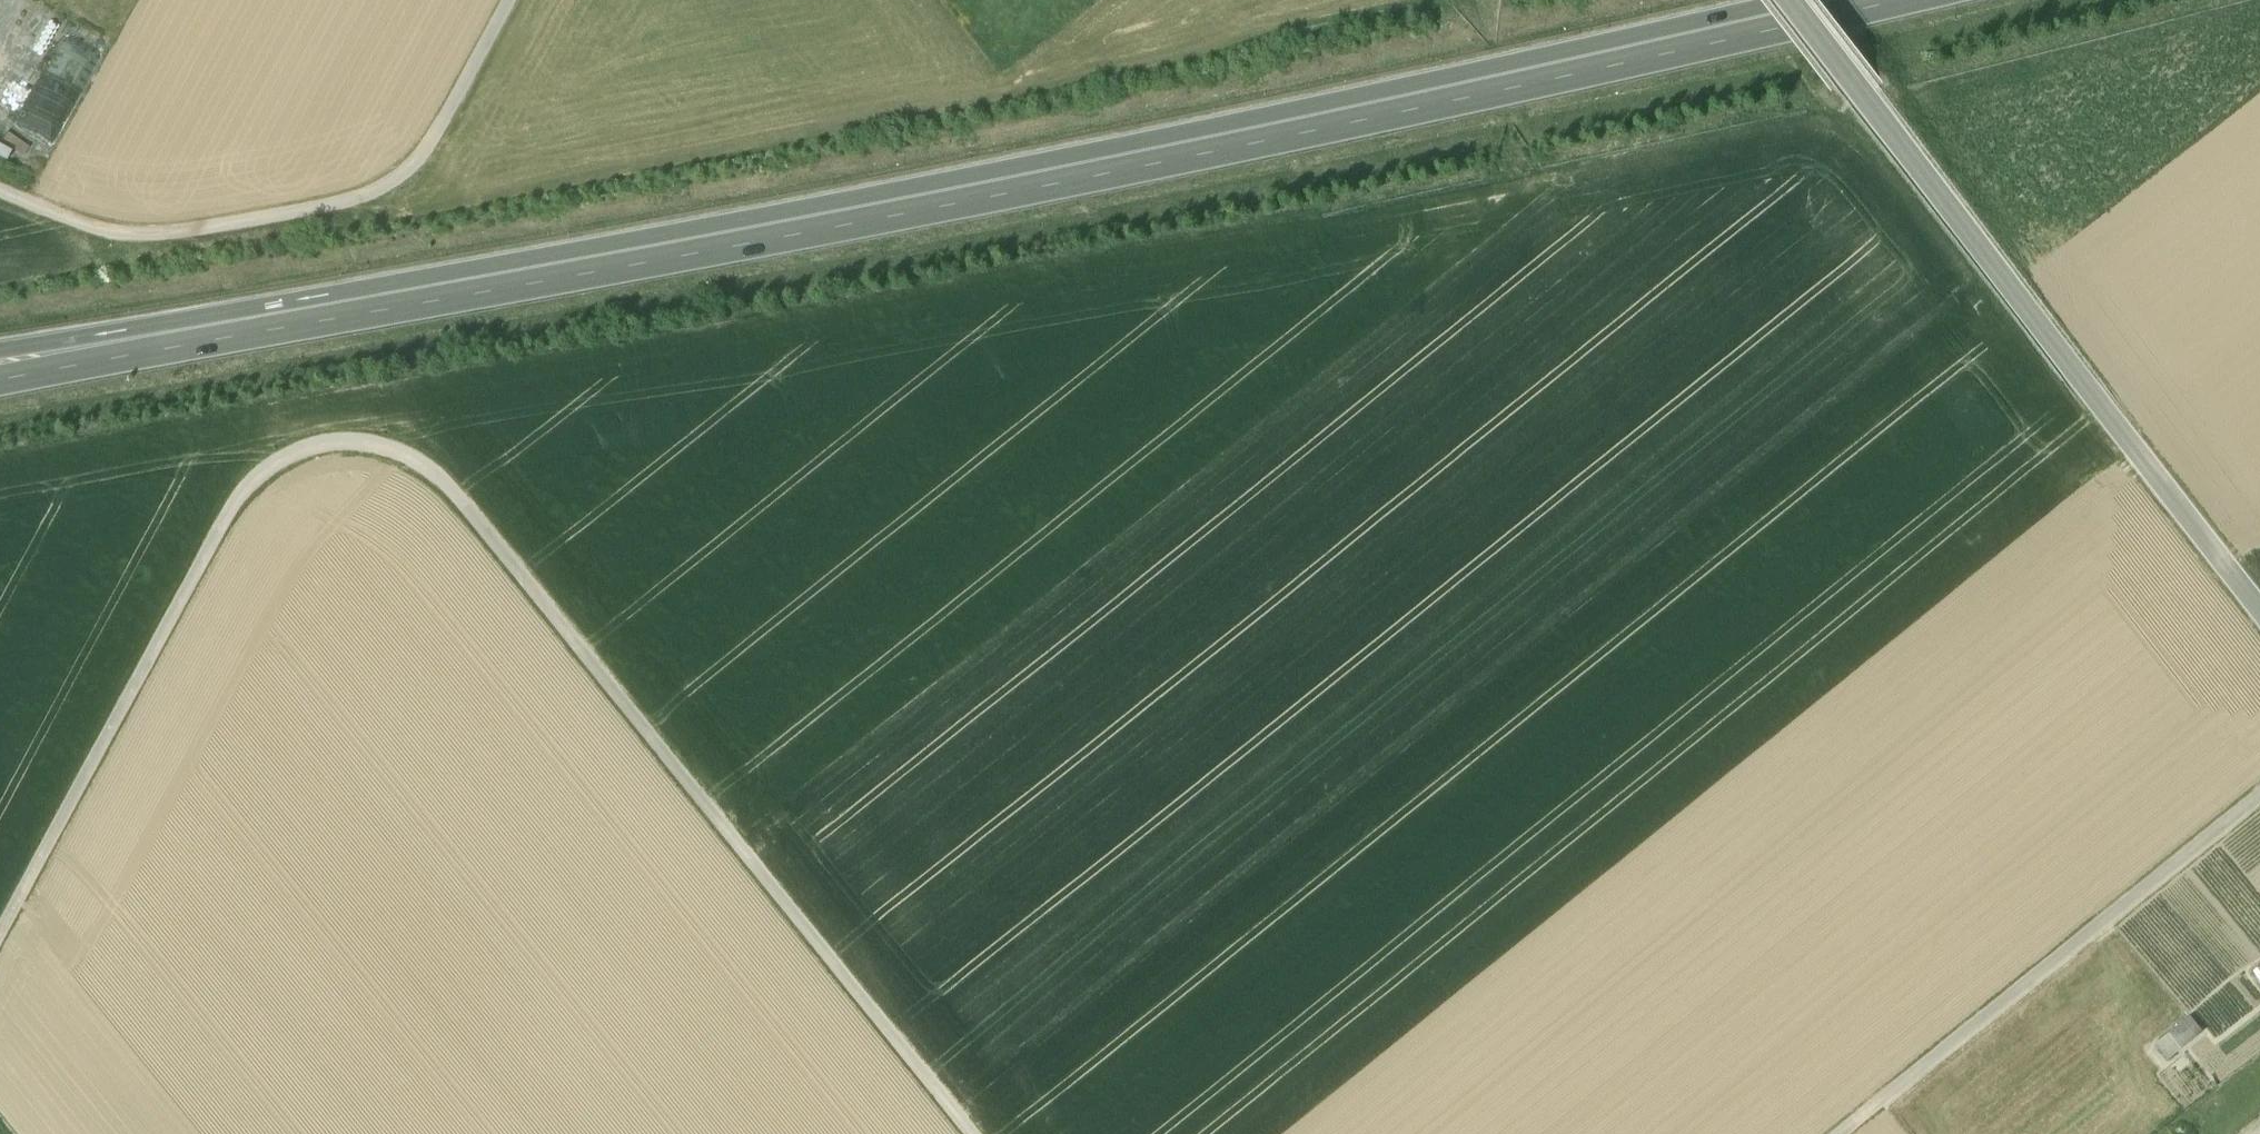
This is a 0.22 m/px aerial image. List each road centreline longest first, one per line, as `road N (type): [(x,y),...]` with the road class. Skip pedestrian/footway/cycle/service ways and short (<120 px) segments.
road 1 (trunk): [(0,368),(871,209),(1859,0)]
road 2 (track): [(0,935),(240,496),(299,446),(367,442),(411,456),(457,492),(974,1133)]
road 3 (unclassified): [(2259,615),(1791,0)]
road 4 (track): [(0,202),(123,254),(161,257),(364,217),(418,186),(528,0)]
road 5 (track): [(1838,1133),(2259,793)]

